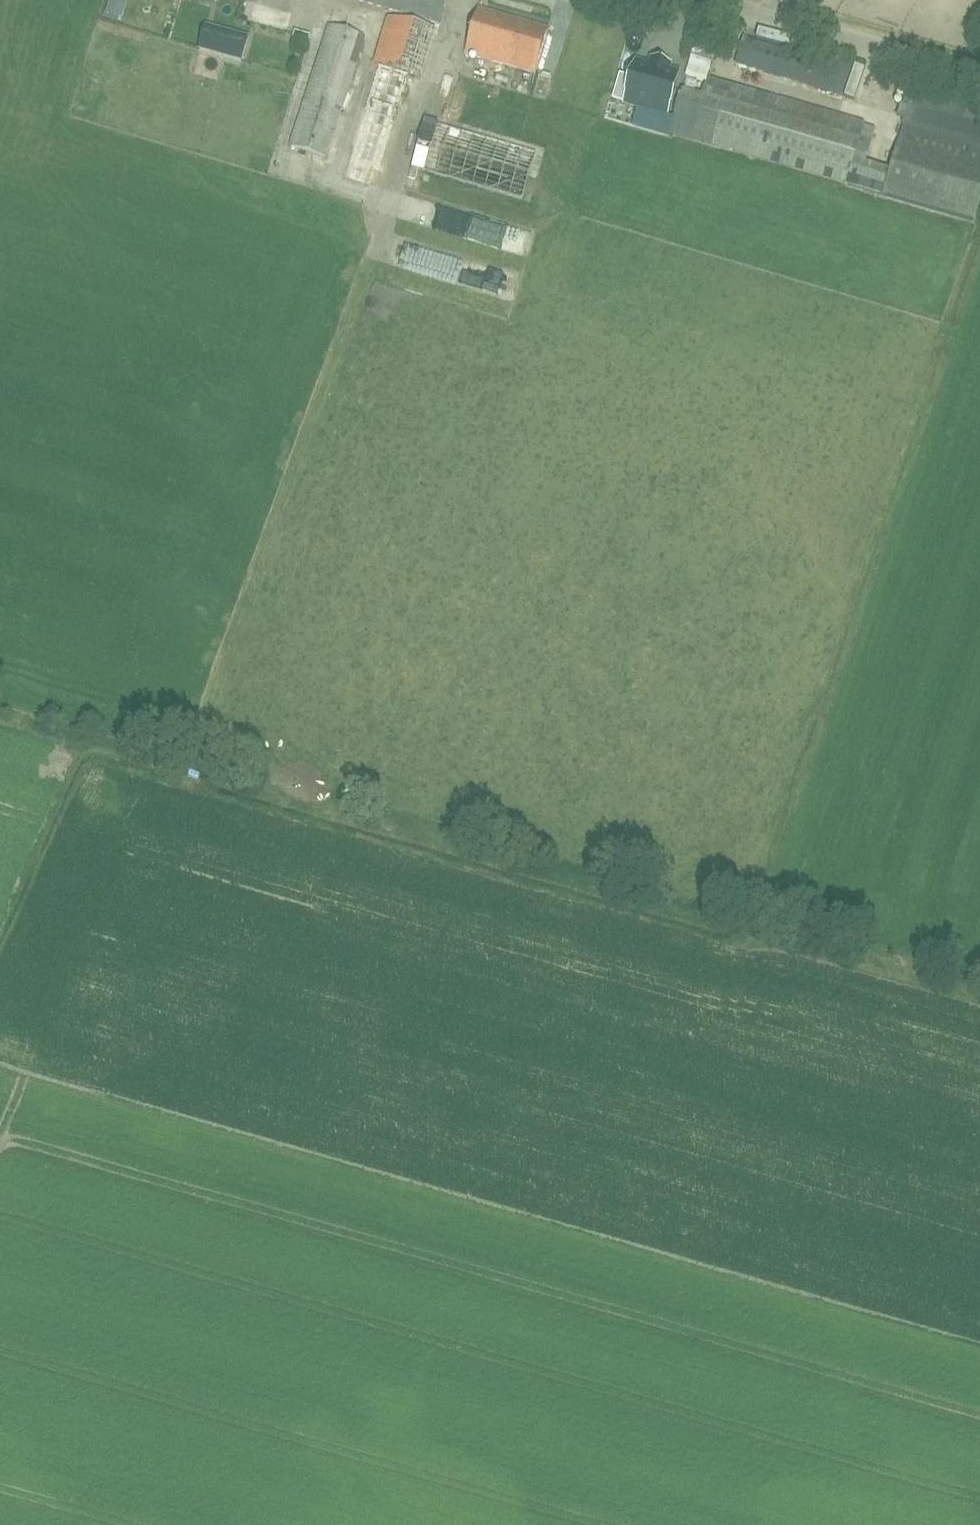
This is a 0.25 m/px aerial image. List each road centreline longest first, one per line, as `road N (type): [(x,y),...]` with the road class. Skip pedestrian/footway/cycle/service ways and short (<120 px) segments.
road 1 (unclassified): [(979,69),(808,21)]

